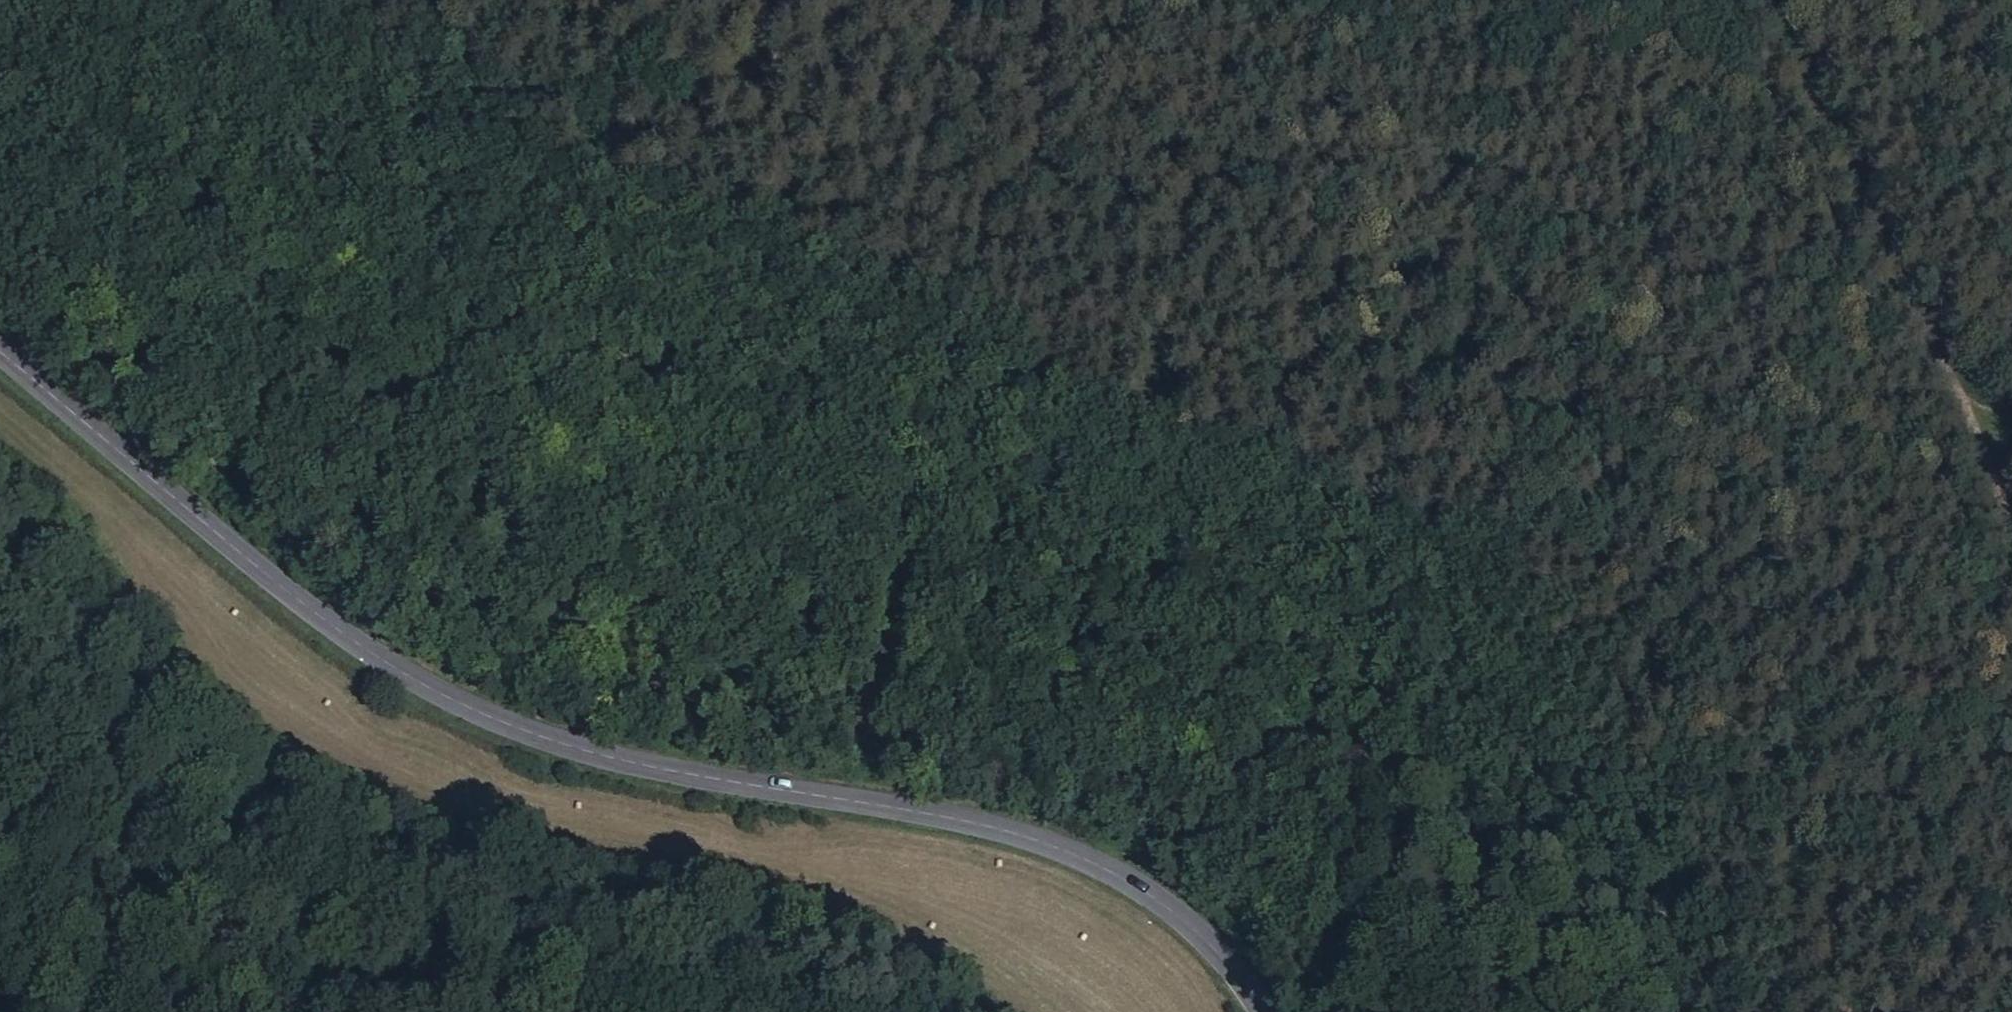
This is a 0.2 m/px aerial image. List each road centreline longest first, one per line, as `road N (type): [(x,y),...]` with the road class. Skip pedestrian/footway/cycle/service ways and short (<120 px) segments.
road 1 (tertiary): [(0,362),(316,616),(481,712),(663,769),(917,810),(1052,841),(1130,871),(1179,914),(1246,1011)]
road 2 (track): [(1753,0),(1869,249),(2011,605)]

